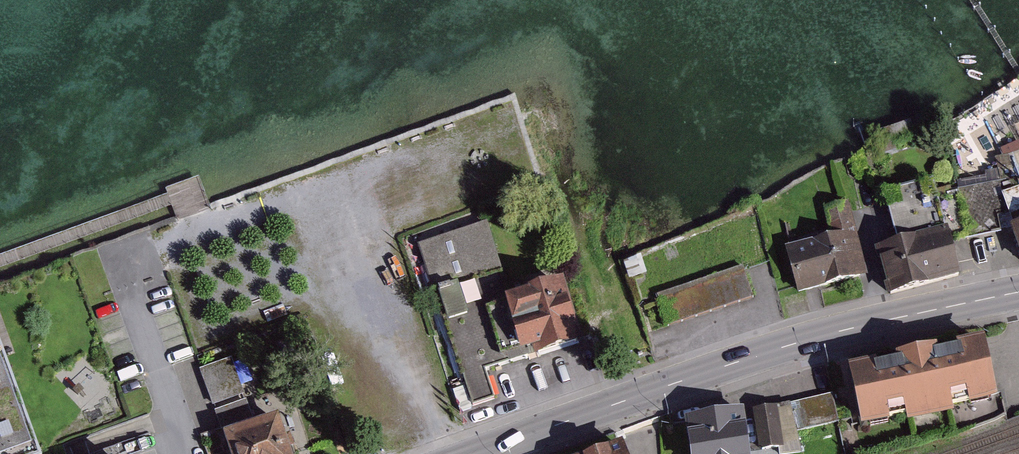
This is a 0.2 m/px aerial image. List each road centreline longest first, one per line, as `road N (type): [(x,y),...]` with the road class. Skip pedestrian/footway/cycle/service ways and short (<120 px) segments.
road 1 (primary): [(476,453),(817,337),(1018,292)]

